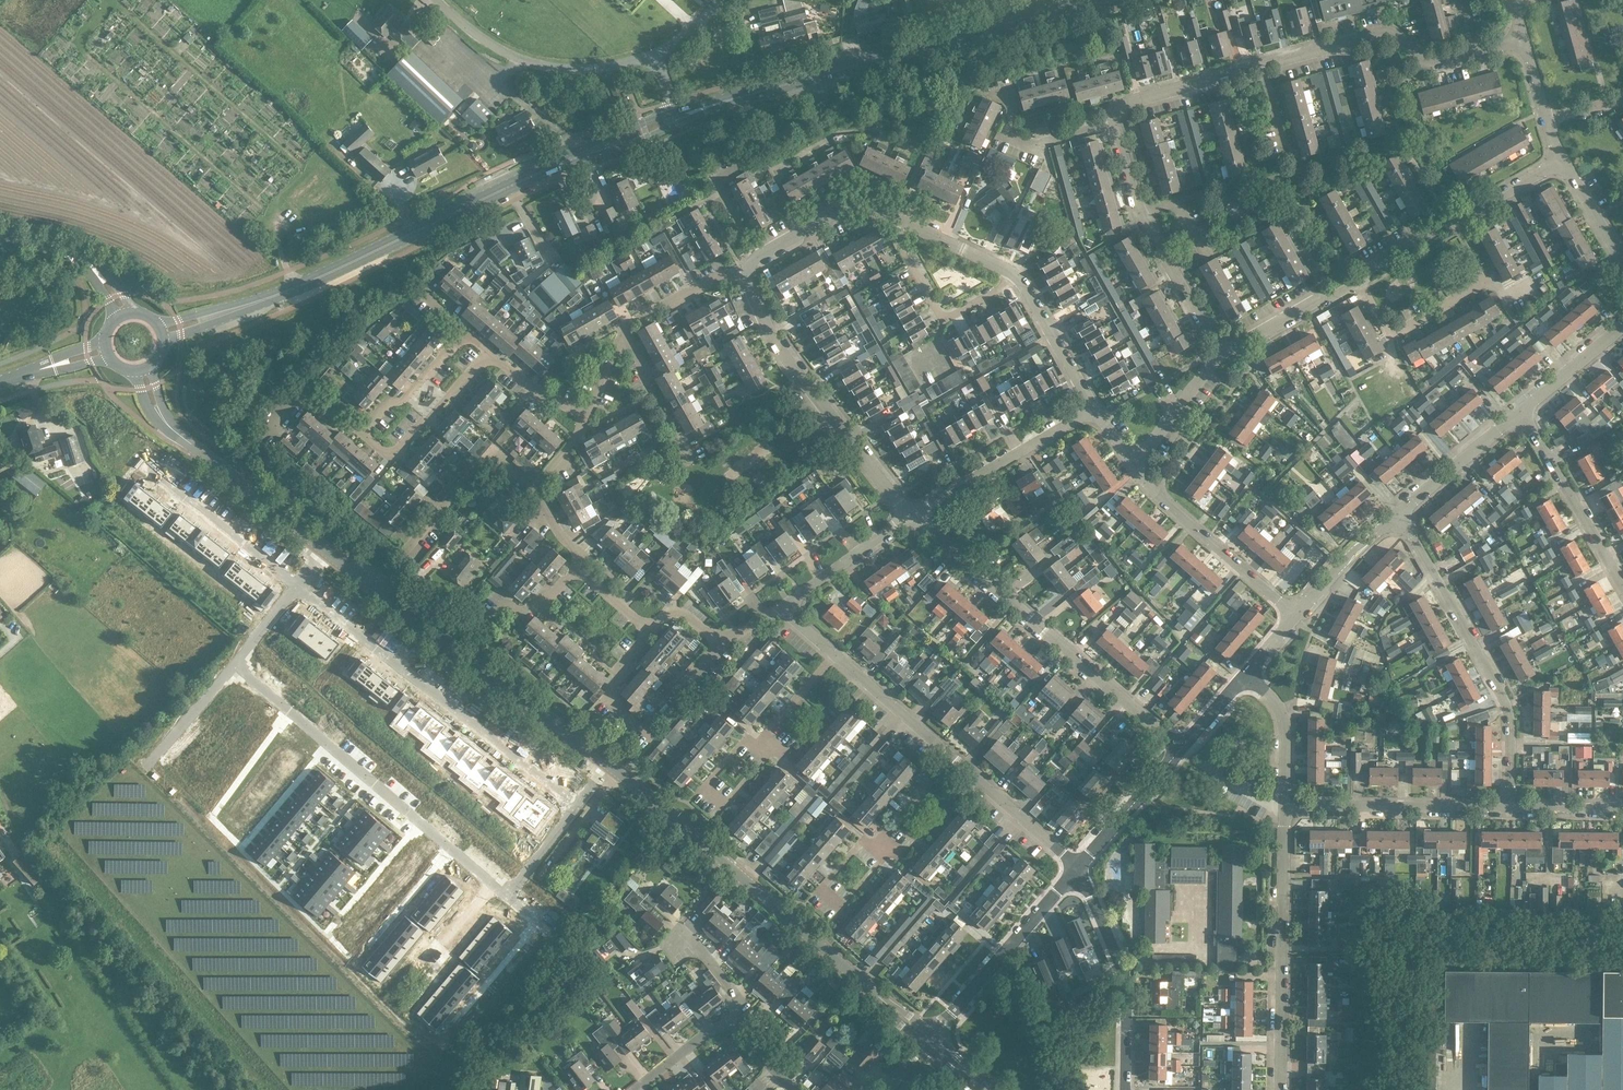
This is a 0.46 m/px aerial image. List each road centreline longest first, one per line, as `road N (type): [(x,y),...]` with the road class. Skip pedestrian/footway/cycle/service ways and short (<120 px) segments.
road 1 (secondary): [(159,333),(321,278),(495,193),(681,120)]
road 2 (secondary): [(681,120),(1090,0)]
road 3 (tertiary): [(928,1040),(607,764)]
road 4 (residential): [(1181,748),(912,515)]
road 5 (residential): [(576,805),(296,587)]
road 6 (residential): [(506,896),(235,667)]
road 7 (tertiary): [(607,764),(325,549)]
road 8 (residential): [(1510,808),(1512,717),(1503,680),(1397,514)]
road 9 (residential): [(912,515),(779,347),(747,276)]
road 10 (residential): [(1280,1089),(1284,806)]
road 11 (tertiary): [(325,549),(177,435),(160,417),(144,369)]
road 12 (residential): [(1221,352),(1139,213),(1115,120)]
road 13 (unclassified): [(655,54),(597,69),(551,68),(489,43),(435,0)]
road 14 (residential): [(1457,222),(1484,283),(1397,331),(1384,328),(1360,282)]
road 15 (residential): [(1125,1089),(1124,977),(1075,871)]
road 16 (residential): [(1284,806),(1510,808)]
road 17 (residential): [(928,1040),(1075,871)]
road 18 (residential): [(1263,63),(1383,32),(1430,61),(1472,52)]
road 19 (residential): [(1294,615),(1155,495),(1133,466)]
road 20 (residential): [(912,515),(1095,406)]
road 21 (residential): [(1622,590),(1520,411)]
road 22 (residential): [(438,1042),(542,926),(506,896)]
road 23 (residential): [(762,736),(775,746),(724,807),(702,788),(744,738),(753,746)]
road 24 (residential): [(296,587),(140,466)]
road 25 (residential): [(879,840),(871,849),(862,841),(817,892),(839,908),(891,850)]
road 26 (residential): [(906,223),(903,249),(942,317),(1018,277)]
road 27 (residential): [(361,433),(391,458),(489,355)]
road 28 (residential): [(489,355),(464,334),(361,433)]
road 29 (residential): [(410,546),(491,457),(535,485)]
road 30 (residential): [(1010,89),(1014,106),(1003,136),(1027,147),(1115,120)]
road 31 (residential): [(1075,871),(953,756)]
road 32 (residential): [(906,223),(856,203),(759,257)]
road 33 (residential): [(1075,871),(1181,748)]
road 34 (residential): [(1115,120),(1131,101),(1263,63)]
road 35 (residential): [(781,609),(912,515)]
road 36 (residential): [(1397,514),(1520,411)]
road 37 (unclassified): [(124,317),(77,255),(0,234)]
road 38 (residential): [(953,756),(835,654)]
road 39 (residential): [(1221,352),(1360,282)]
road 40 (residential): [(1095,406),(1018,277)]
road 41 (residential): [(1284,806),(1281,709),(1245,675)]
road 42 (residential): [(1294,615),(1397,514)]
road 43 (residential): [(1133,466),(1221,352)]
road 44 (residential): [(627,333),(623,325),(747,276)]
road 45 (residential): [(654,746),(621,717),(613,687),(650,631)]
road 46 (residential): [(688,459),(627,333)]
road 47 (residential): [(235,667),(143,763)]
road 48 (residential): [(1520,411),(1622,326)]
road 49 (residential): [(1018,277),(906,223)]
road 50 (residential): [(361,433),(305,393),(274,417),(278,432)]
road 51 (residential): [(1457,222),(1562,160)]
road 52 (residential): [(728,1023),(739,997),(675,929)]

